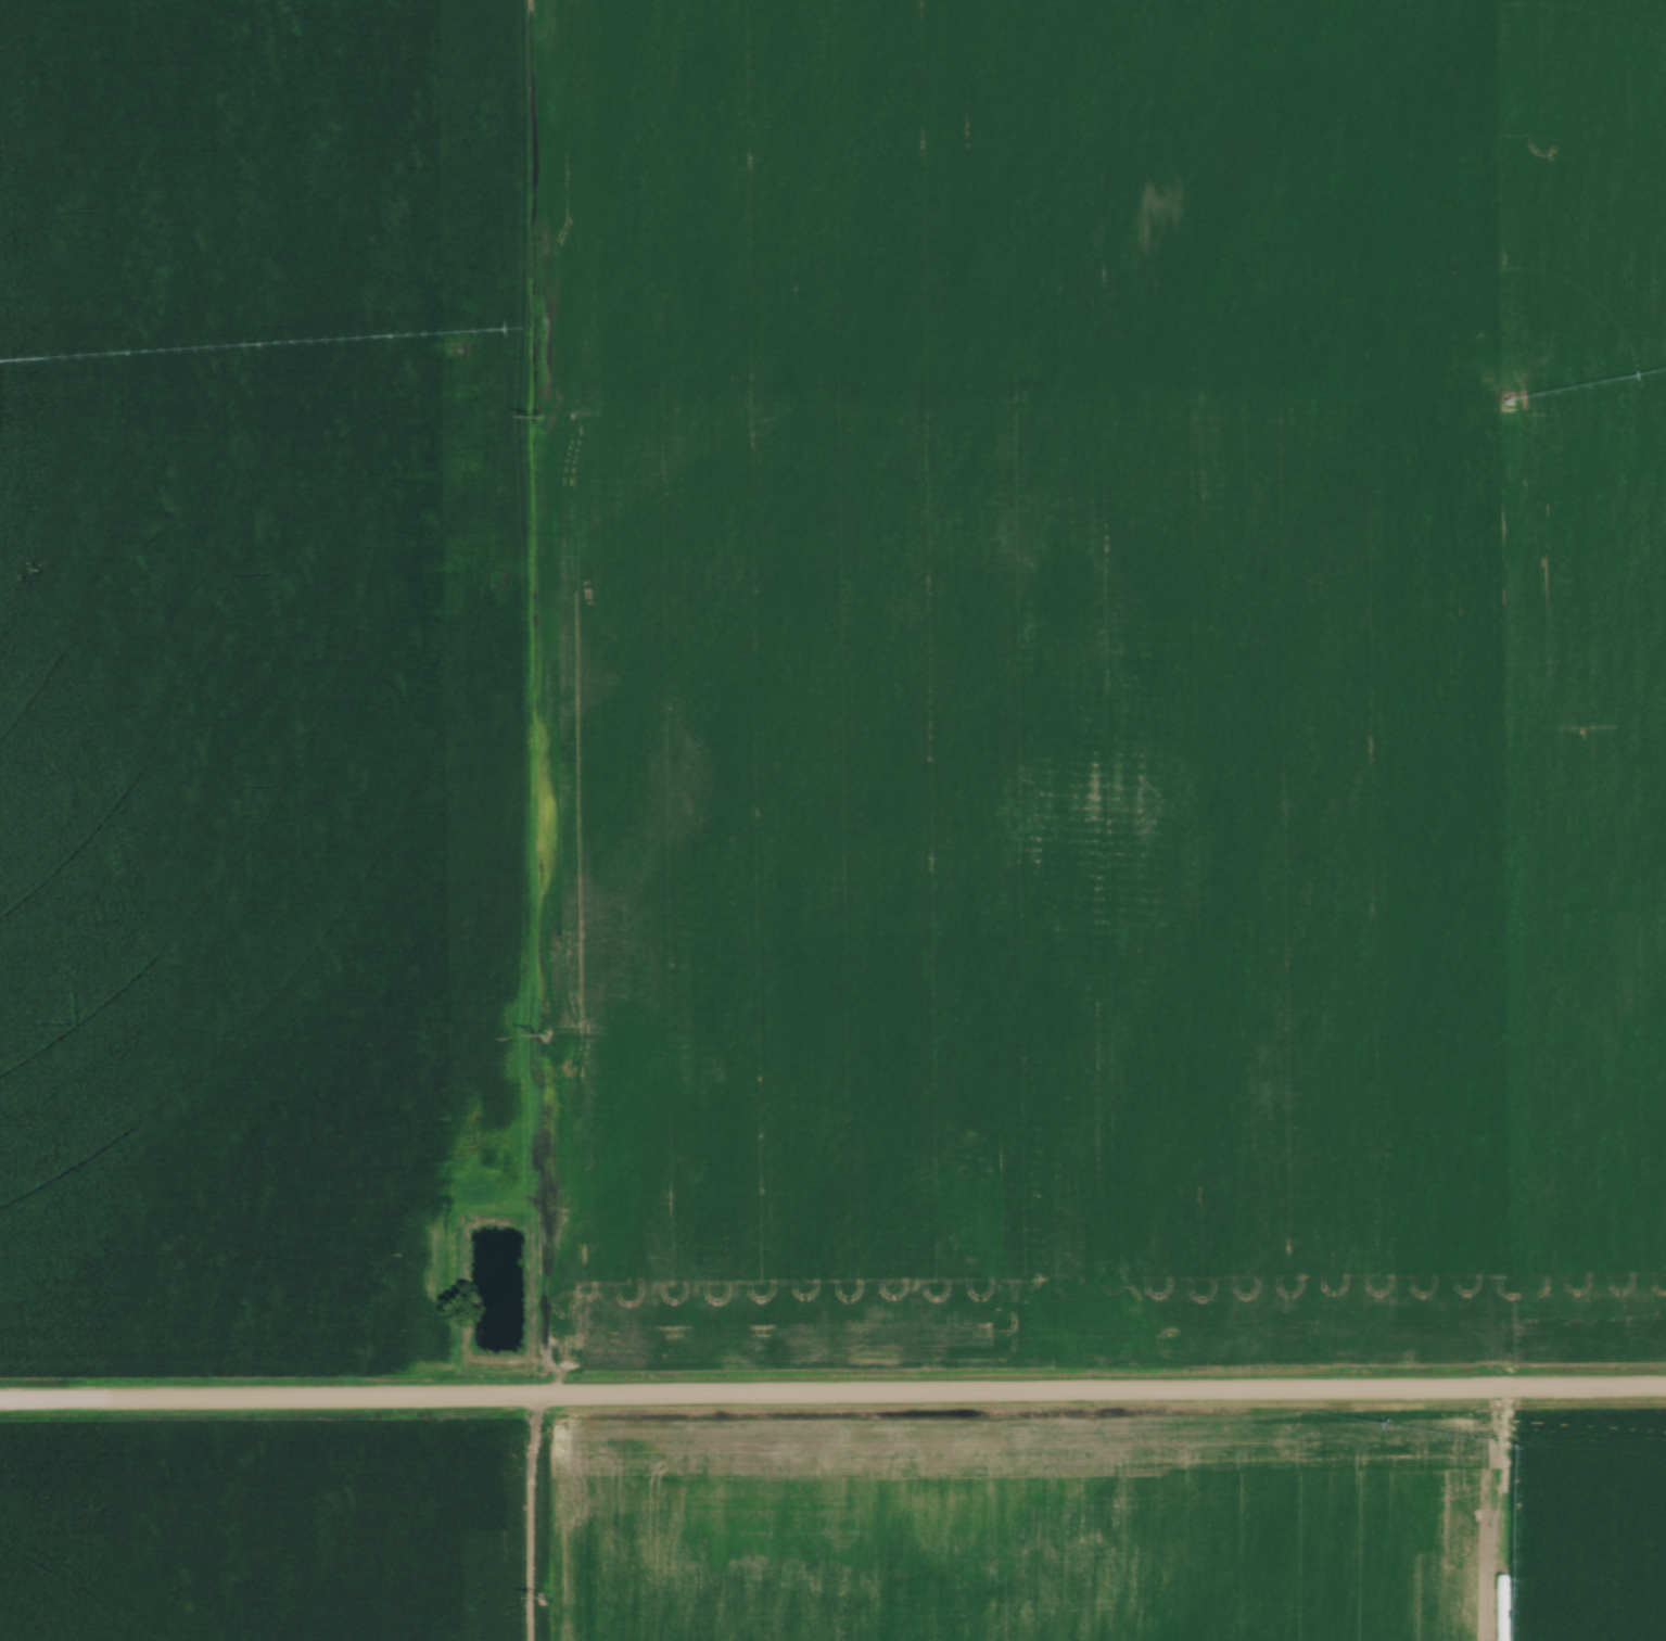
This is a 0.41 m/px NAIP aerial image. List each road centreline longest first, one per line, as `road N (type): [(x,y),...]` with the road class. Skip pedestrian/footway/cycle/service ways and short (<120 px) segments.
road 1 (residential): [(1665,1397),(0,1408)]

